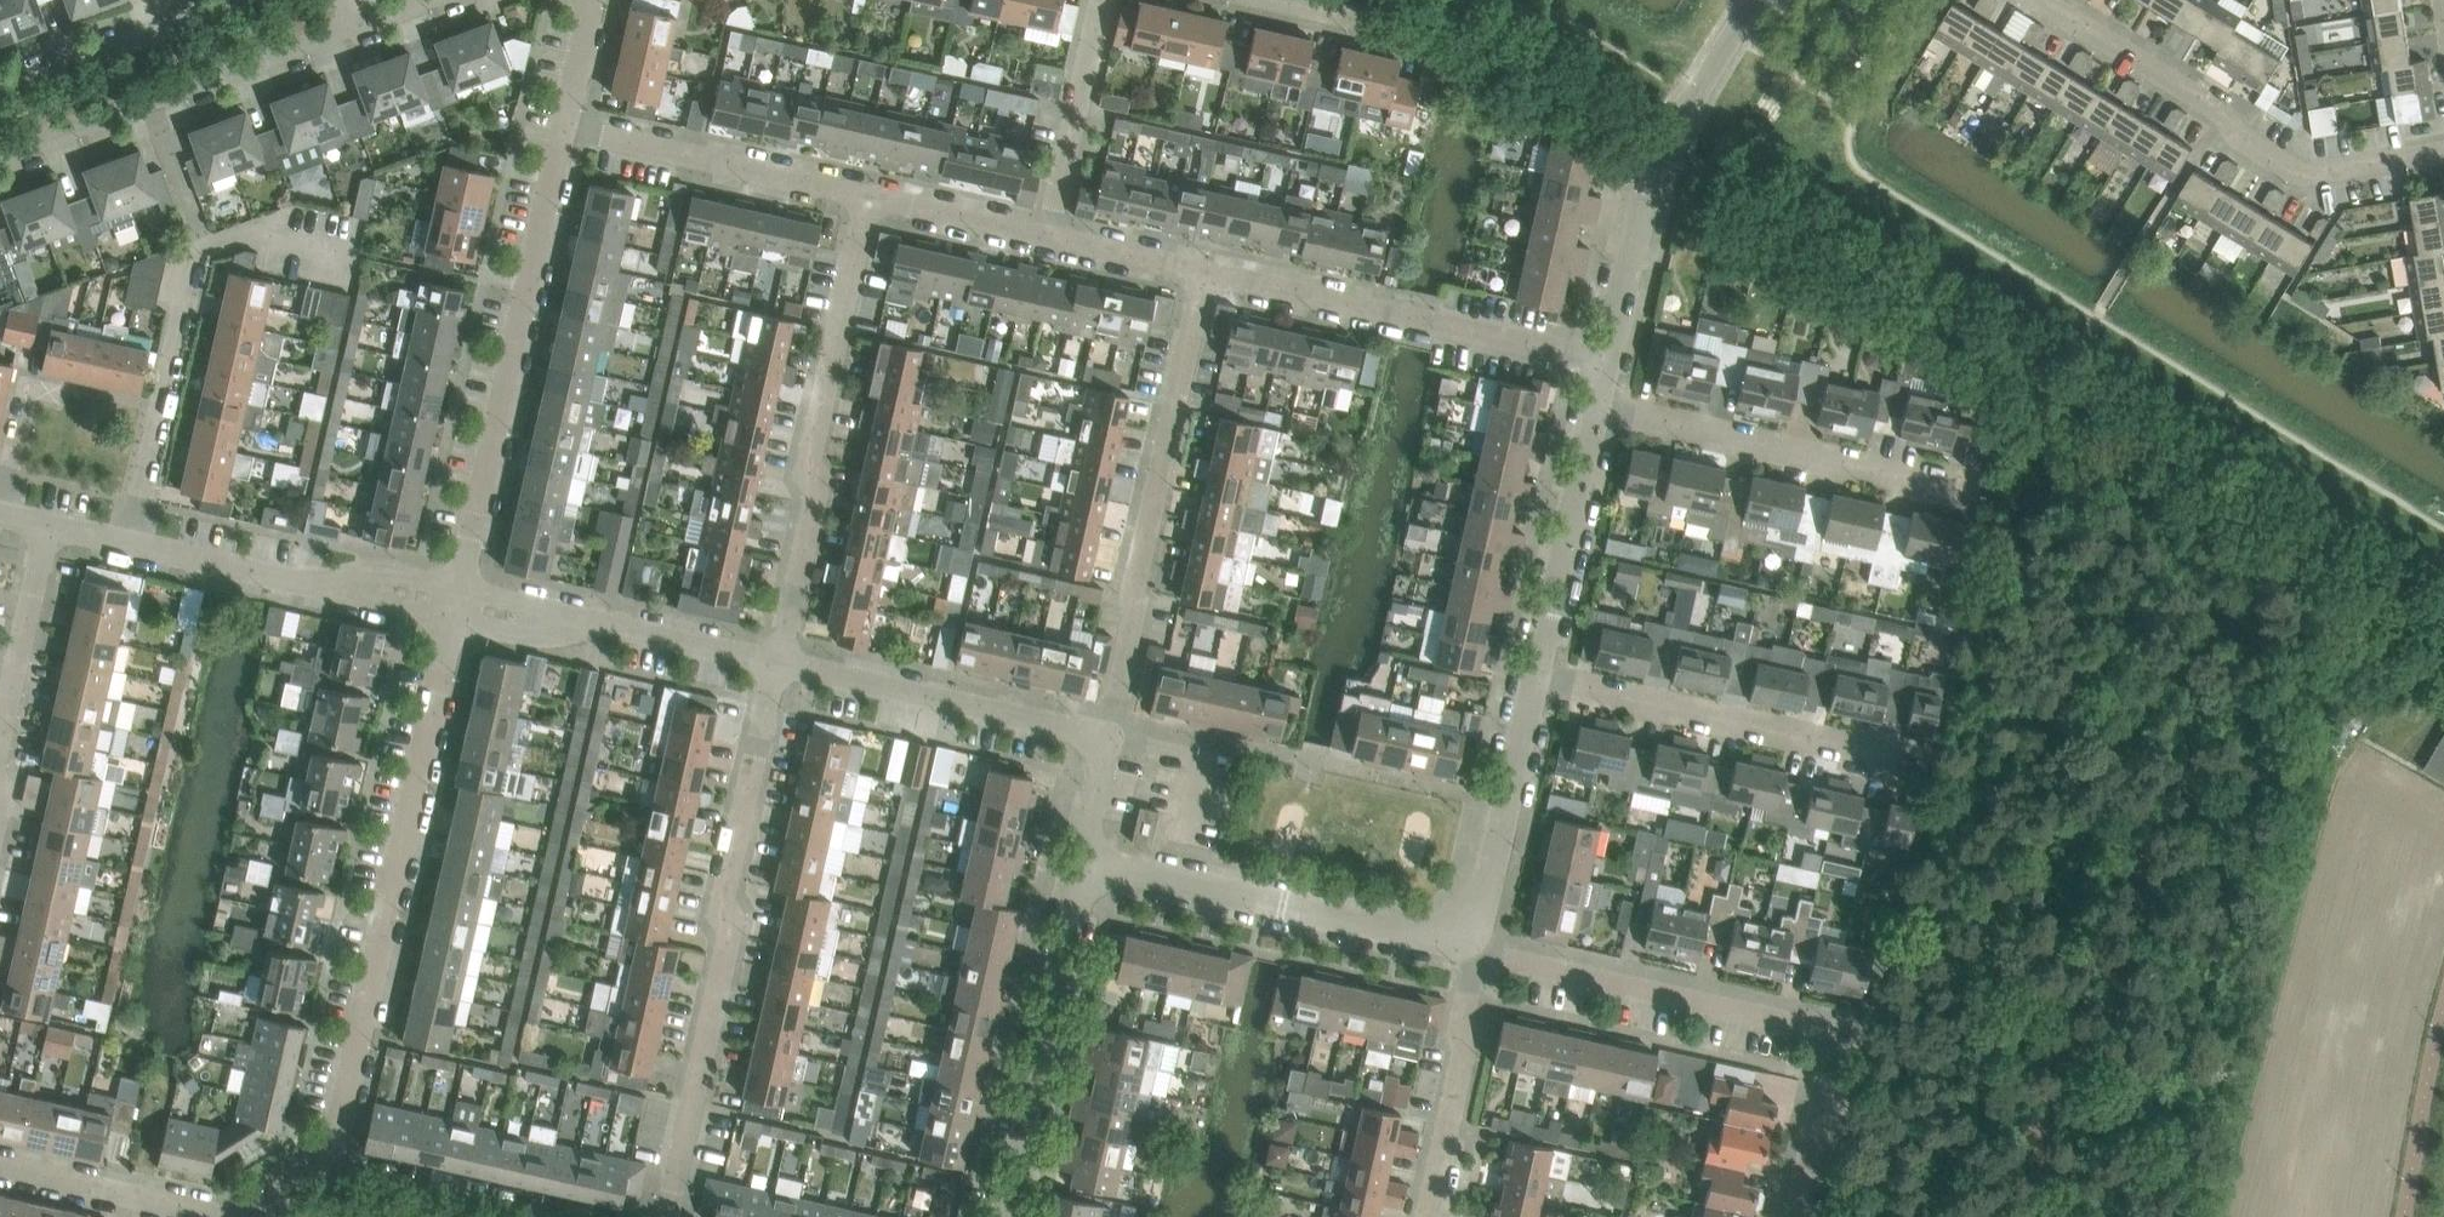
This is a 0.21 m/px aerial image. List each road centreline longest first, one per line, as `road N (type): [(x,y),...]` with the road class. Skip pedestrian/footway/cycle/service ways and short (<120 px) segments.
road 1 (residential): [(331,1164),(460,606)]
road 2 (residential): [(665,1216),(731,934),(719,910),(776,663)]
road 3 (residential): [(1790,1216),(1824,1037),(1484,952)]
road 4 (residential): [(460,606),(565,131)]
road 5 (residential): [(126,545),(195,248),(249,230),(362,256)]
road 6 (residential): [(776,663),(815,497),(806,479),(870,201)]
road 7 (residential): [(1109,738),(1202,276)]
road 8 (residential): [(2443,149),(2301,174),(2241,139),(2221,111),(2041,0)]
road 9 (residential): [(1609,369),(1202,276)]
road 10 (residential): [(1931,769),(1537,681)]
road 11 (residential): [(1609,369),(1661,146),(1751,0)]
road 12 (residential): [(1469,927),(1428,940),(1082,859)]
road 13 (residential): [(1979,493),(1600,410)]
road 14 (residential): [(0,153),(360,22)]
road 15 (residential): [(1003,1216),(1082,859)]
road 16 (residential): [(1109,738),(776,663)]
road 17 (residential): [(460,606),(343,580),(294,583),(126,545)]
road 18 (residential): [(776,663),(613,625),(549,625),(460,606)]
road 19 (residential): [(870,201),(565,131)]
road 20 (residential): [(1537,681),(1600,410)]
road 21 (residential): [(1425,1216),(1484,952)]
road 22 (residential): [(248,0),(0,85)]
road 23 (residential): [(1047,241),(1101,0)]
road 24 (residential): [(557,1216),(331,1164)]
road 25 (residential): [(1486,903),(1537,681)]
road 26 (residential): [(0,743),(48,528)]
road 27 (residential): [(206,1216),(0,1171)]
road 28 (residential): [(1047,241),(870,201)]
road 29 (residential): [(1202,276),(1047,241)]
road 30 (residential): [(1420,33),(1274,0)]
road 31 (residential): [(0,512),(31,381)]
road 32 (residential): [(565,131),(591,0)]
road 33 (residential): [(1082,859),(1109,738)]

